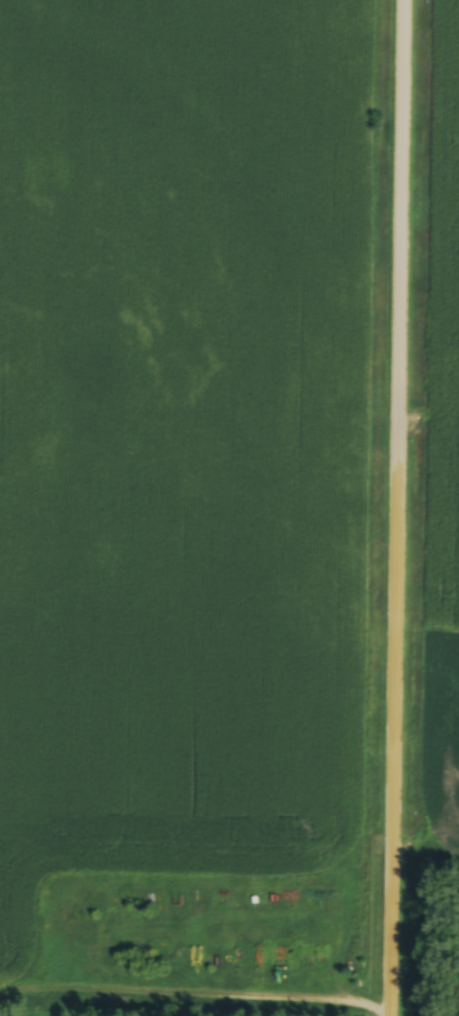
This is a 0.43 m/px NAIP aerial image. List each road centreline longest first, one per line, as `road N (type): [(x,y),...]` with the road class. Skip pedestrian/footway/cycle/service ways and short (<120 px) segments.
road 1 (track): [(396,1015),(407,0)]

